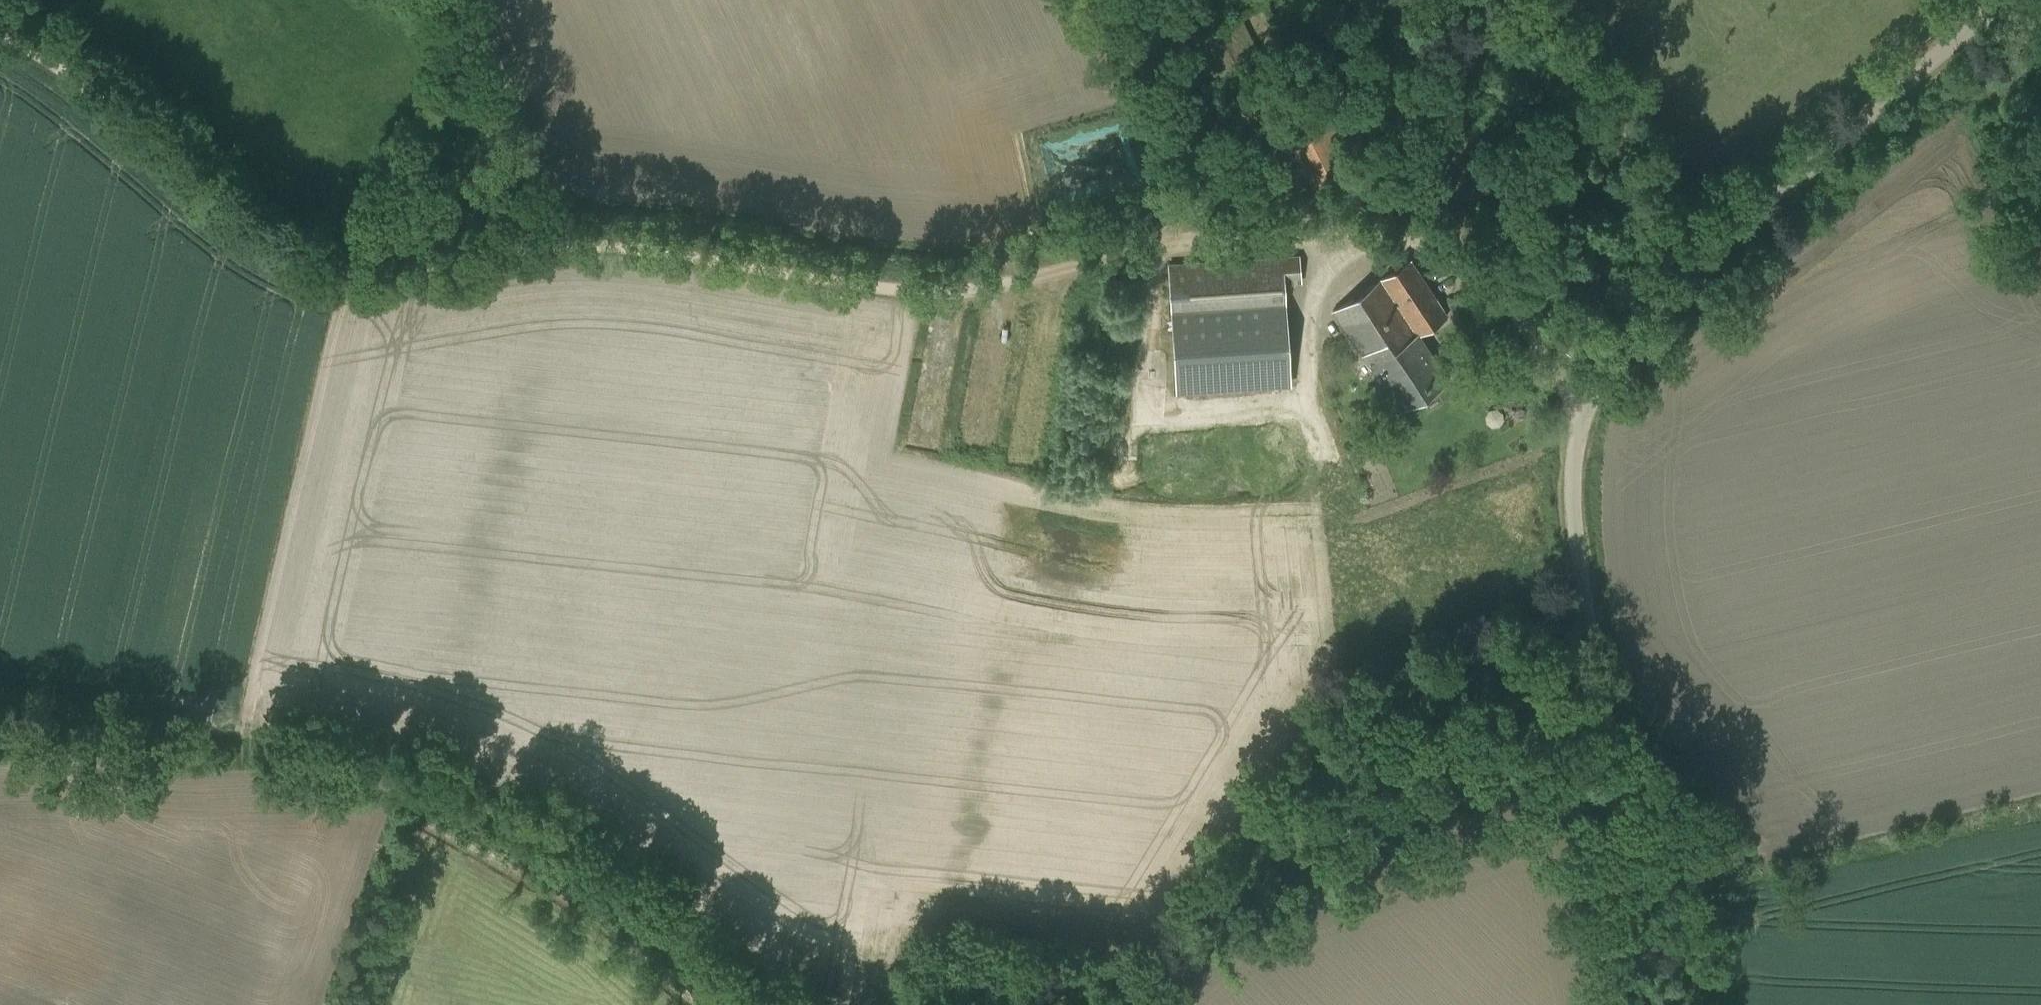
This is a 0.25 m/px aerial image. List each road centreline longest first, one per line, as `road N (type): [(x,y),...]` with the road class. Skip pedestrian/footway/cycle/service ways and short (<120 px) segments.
road 1 (track): [(0,39),(47,60),(251,233),(320,266),(367,272),(598,246),(919,290)]
road 2 (unclassified): [(919,290),(992,287),(1193,239),(1407,241),(1458,259),(1501,300),(1532,335),(1581,424)]
road 3 (tertiary): [(1581,424),(1624,337),(1682,278),(2006,0)]
road 4 (tertiary): [(1637,1004),(1579,573),(1571,488),(1581,424)]

